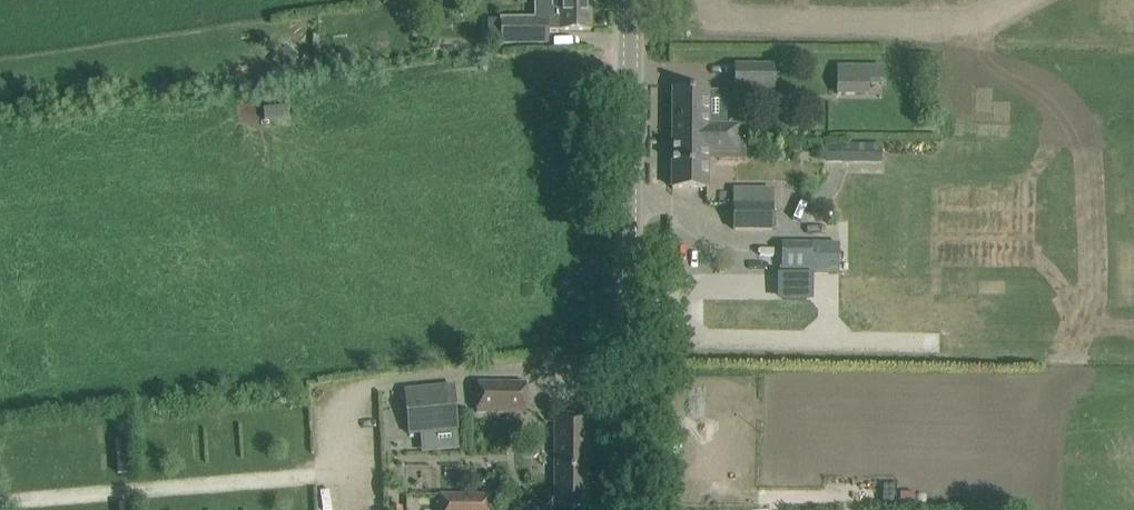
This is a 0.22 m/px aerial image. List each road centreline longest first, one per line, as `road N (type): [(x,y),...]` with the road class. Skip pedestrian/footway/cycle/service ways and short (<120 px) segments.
road 1 (tertiary): [(629,509),(633,0)]

